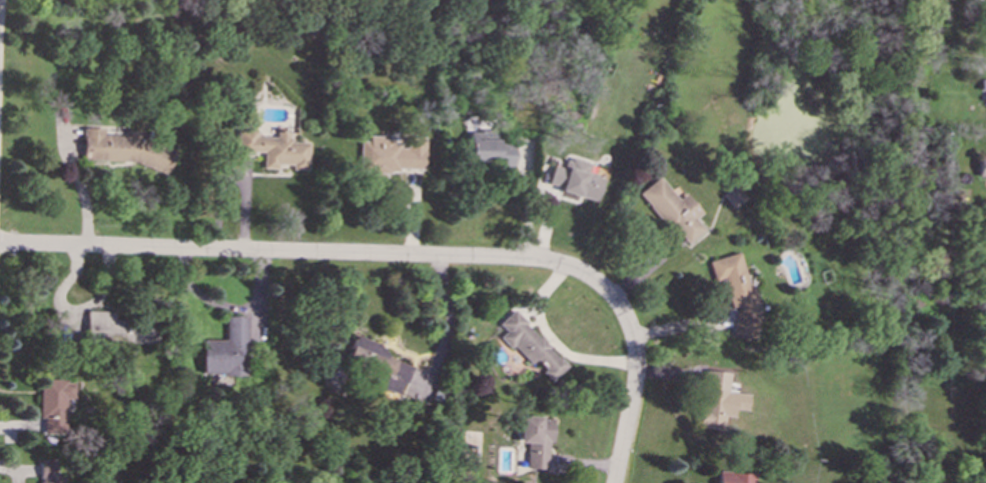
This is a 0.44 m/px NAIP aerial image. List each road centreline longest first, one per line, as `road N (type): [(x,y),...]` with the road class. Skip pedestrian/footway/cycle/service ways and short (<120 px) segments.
road 1 (residential): [(611,296),(544,261),(0,239)]
road 2 (residential): [(615,482),(636,360),(627,319),(611,296)]

